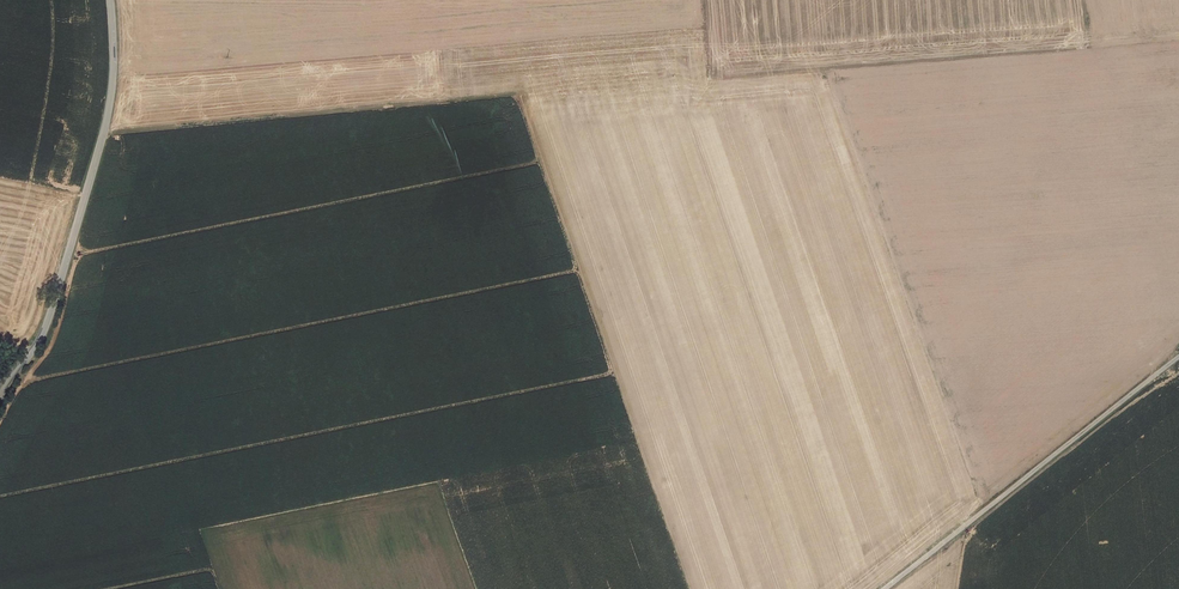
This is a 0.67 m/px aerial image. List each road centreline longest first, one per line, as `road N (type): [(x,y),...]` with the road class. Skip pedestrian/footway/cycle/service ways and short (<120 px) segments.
road 1 (unclassified): [(0,393),(42,336),(101,133),(112,65),(109,0)]
road 2 (track): [(880,588),(1178,356)]

